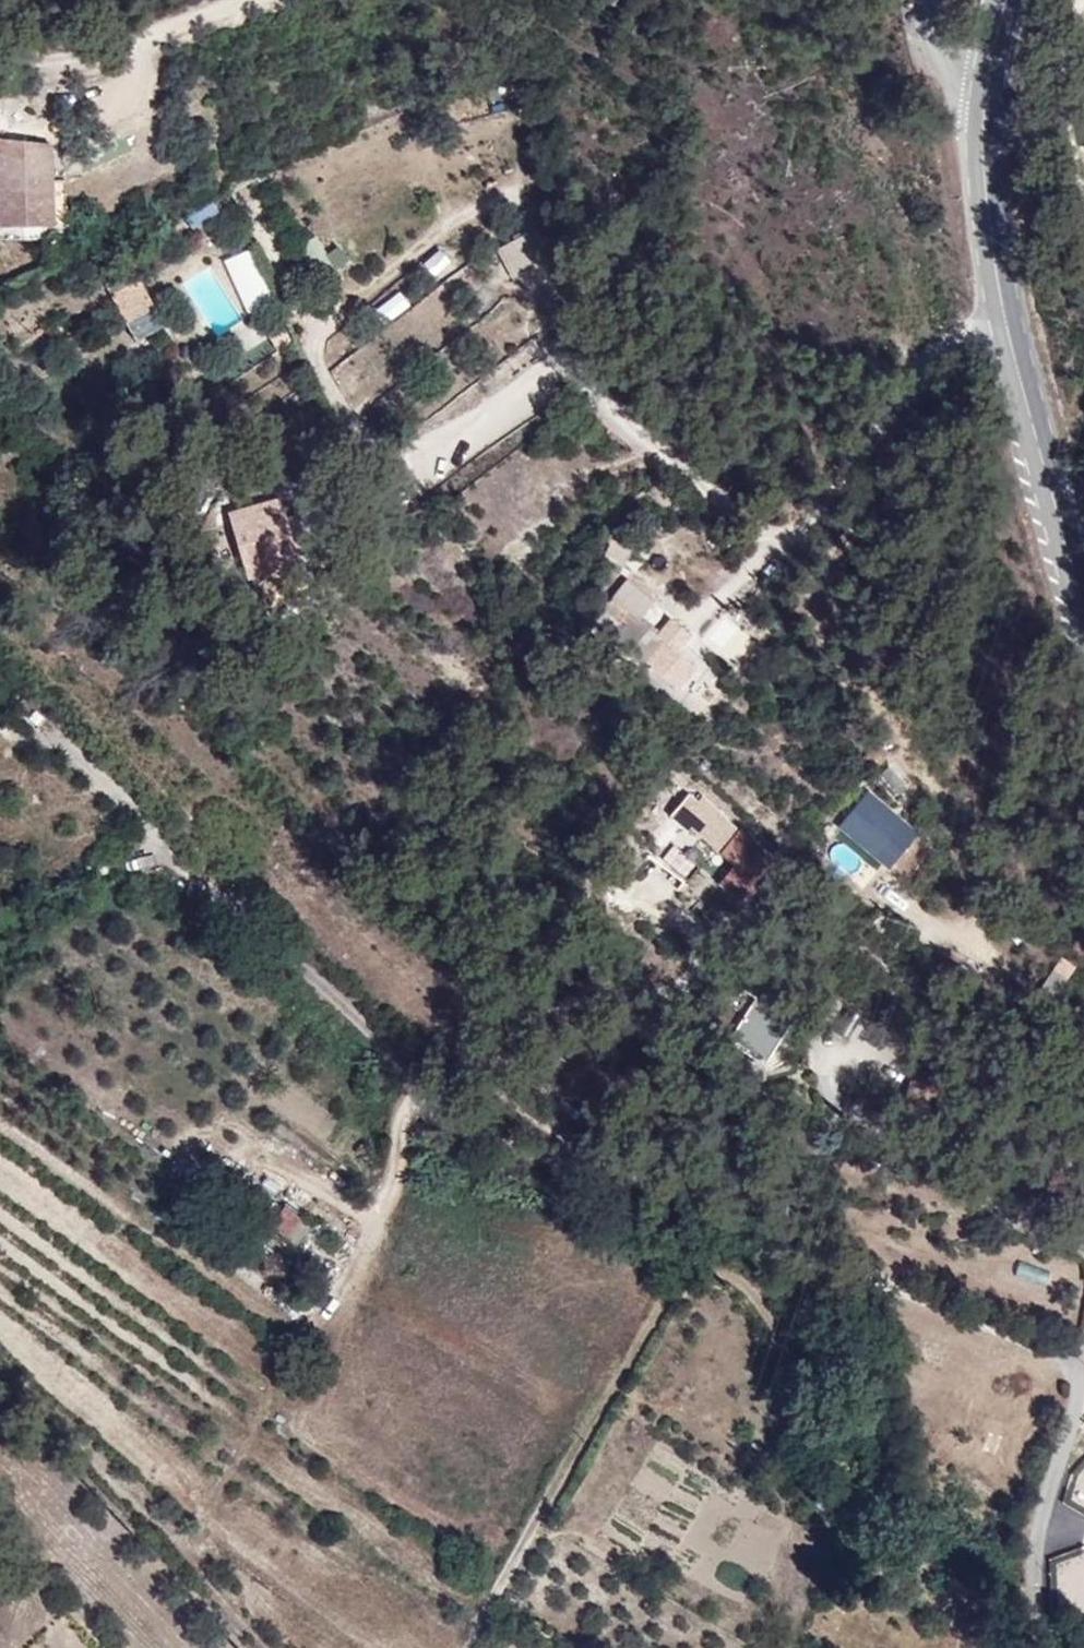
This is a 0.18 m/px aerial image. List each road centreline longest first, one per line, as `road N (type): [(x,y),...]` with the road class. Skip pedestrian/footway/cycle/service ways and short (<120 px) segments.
road 1 (primary): [(1083,610),(1037,436),(990,211),(988,53),(1003,0)]
road 2 (residential): [(1050,1647),(1035,1555),(1083,1360)]

